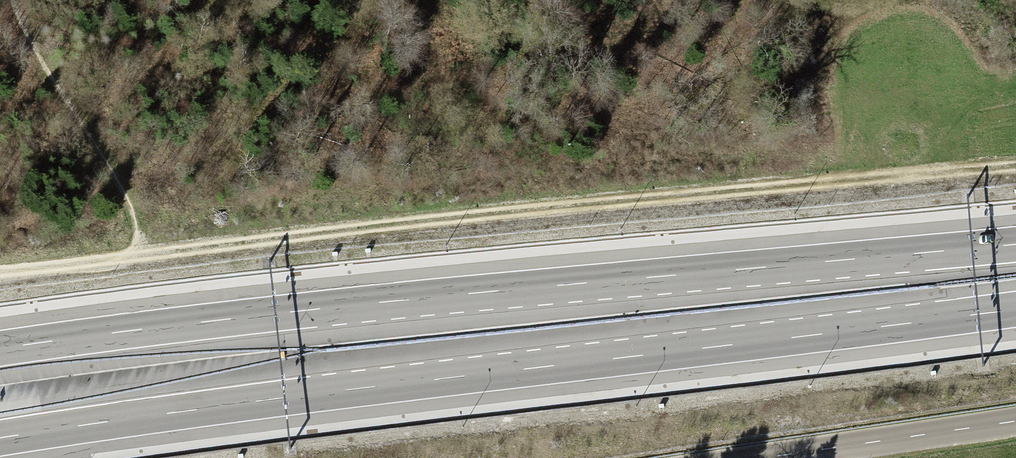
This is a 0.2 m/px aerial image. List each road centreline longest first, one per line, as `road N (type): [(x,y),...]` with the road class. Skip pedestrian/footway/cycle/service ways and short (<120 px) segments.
road 1 (motorway): [(0,439),(1015,309)]
road 2 (track): [(0,275),(623,199),(1015,165)]
road 3 (motorway): [(1015,243),(0,347)]
road 4 (unclassified): [(1015,423),(782,457)]

